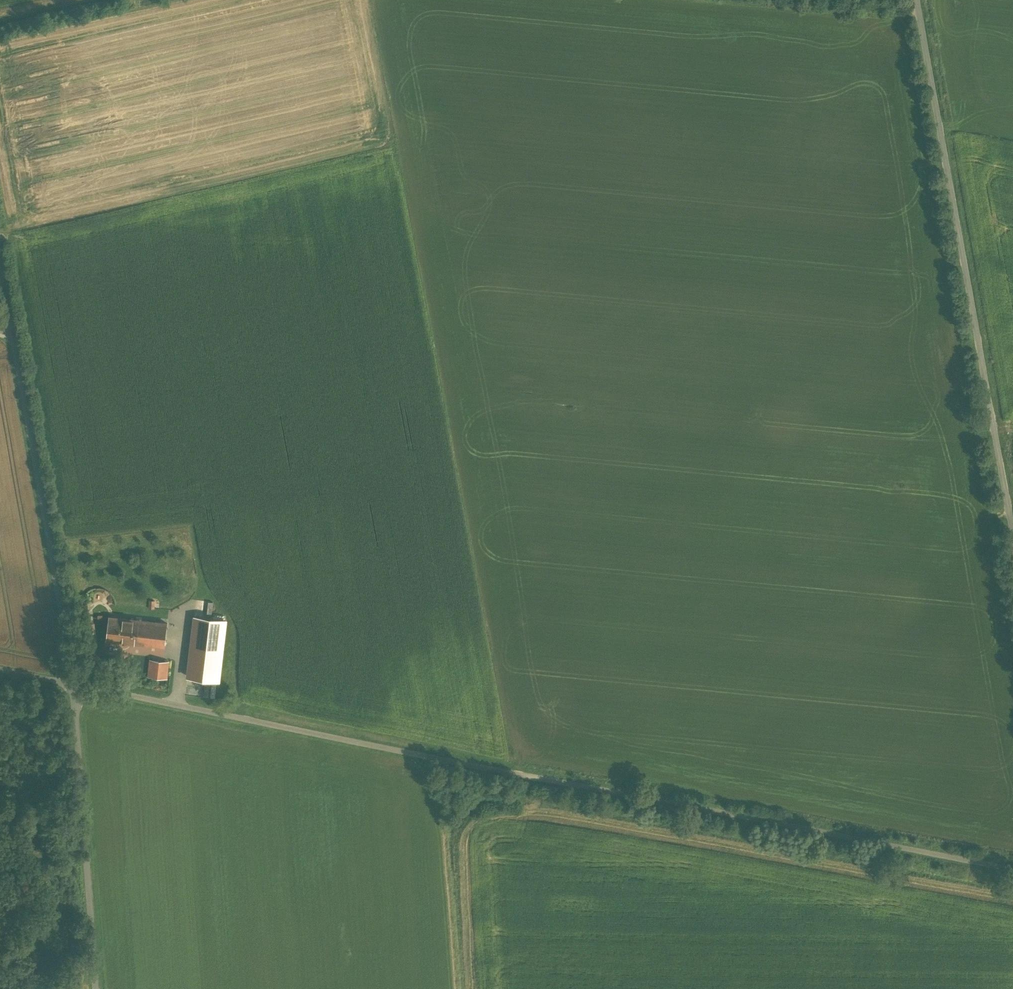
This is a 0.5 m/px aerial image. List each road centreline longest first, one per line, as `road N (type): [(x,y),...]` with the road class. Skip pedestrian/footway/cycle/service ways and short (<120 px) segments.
road 1 (unclassified): [(75,685),(1012,866)]
road 2 (unclassified): [(922,0),(1012,532)]
road 3 (residential): [(75,685),(0,297)]
road 4 (residential): [(96,988),(75,685)]

